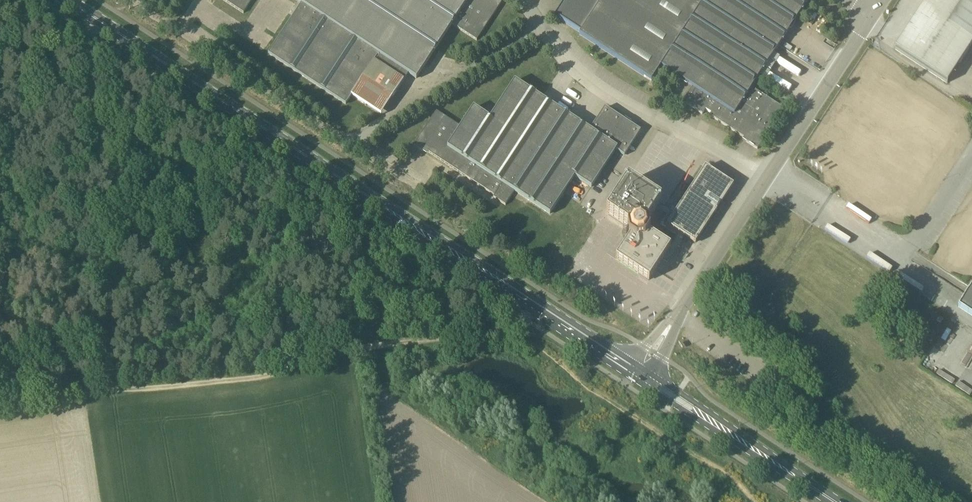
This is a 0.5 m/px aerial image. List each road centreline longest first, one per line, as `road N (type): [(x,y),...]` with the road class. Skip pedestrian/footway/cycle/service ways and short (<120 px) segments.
road 1 (secondary): [(637,374),(67,0)]
road 2 (unclassified): [(146,0),(358,147),(544,30)]
road 3 (track): [(239,379),(317,354),(497,332),(525,318)]
road 4 (unclassified): [(770,175),(602,92),(544,30)]
road 5 (track): [(0,400),(239,379)]
road 6 (unclassified): [(637,374),(770,175)]
road 7 (secondary): [(833,501),(637,374)]
road 8 (unclassified): [(770,175),(874,16)]

